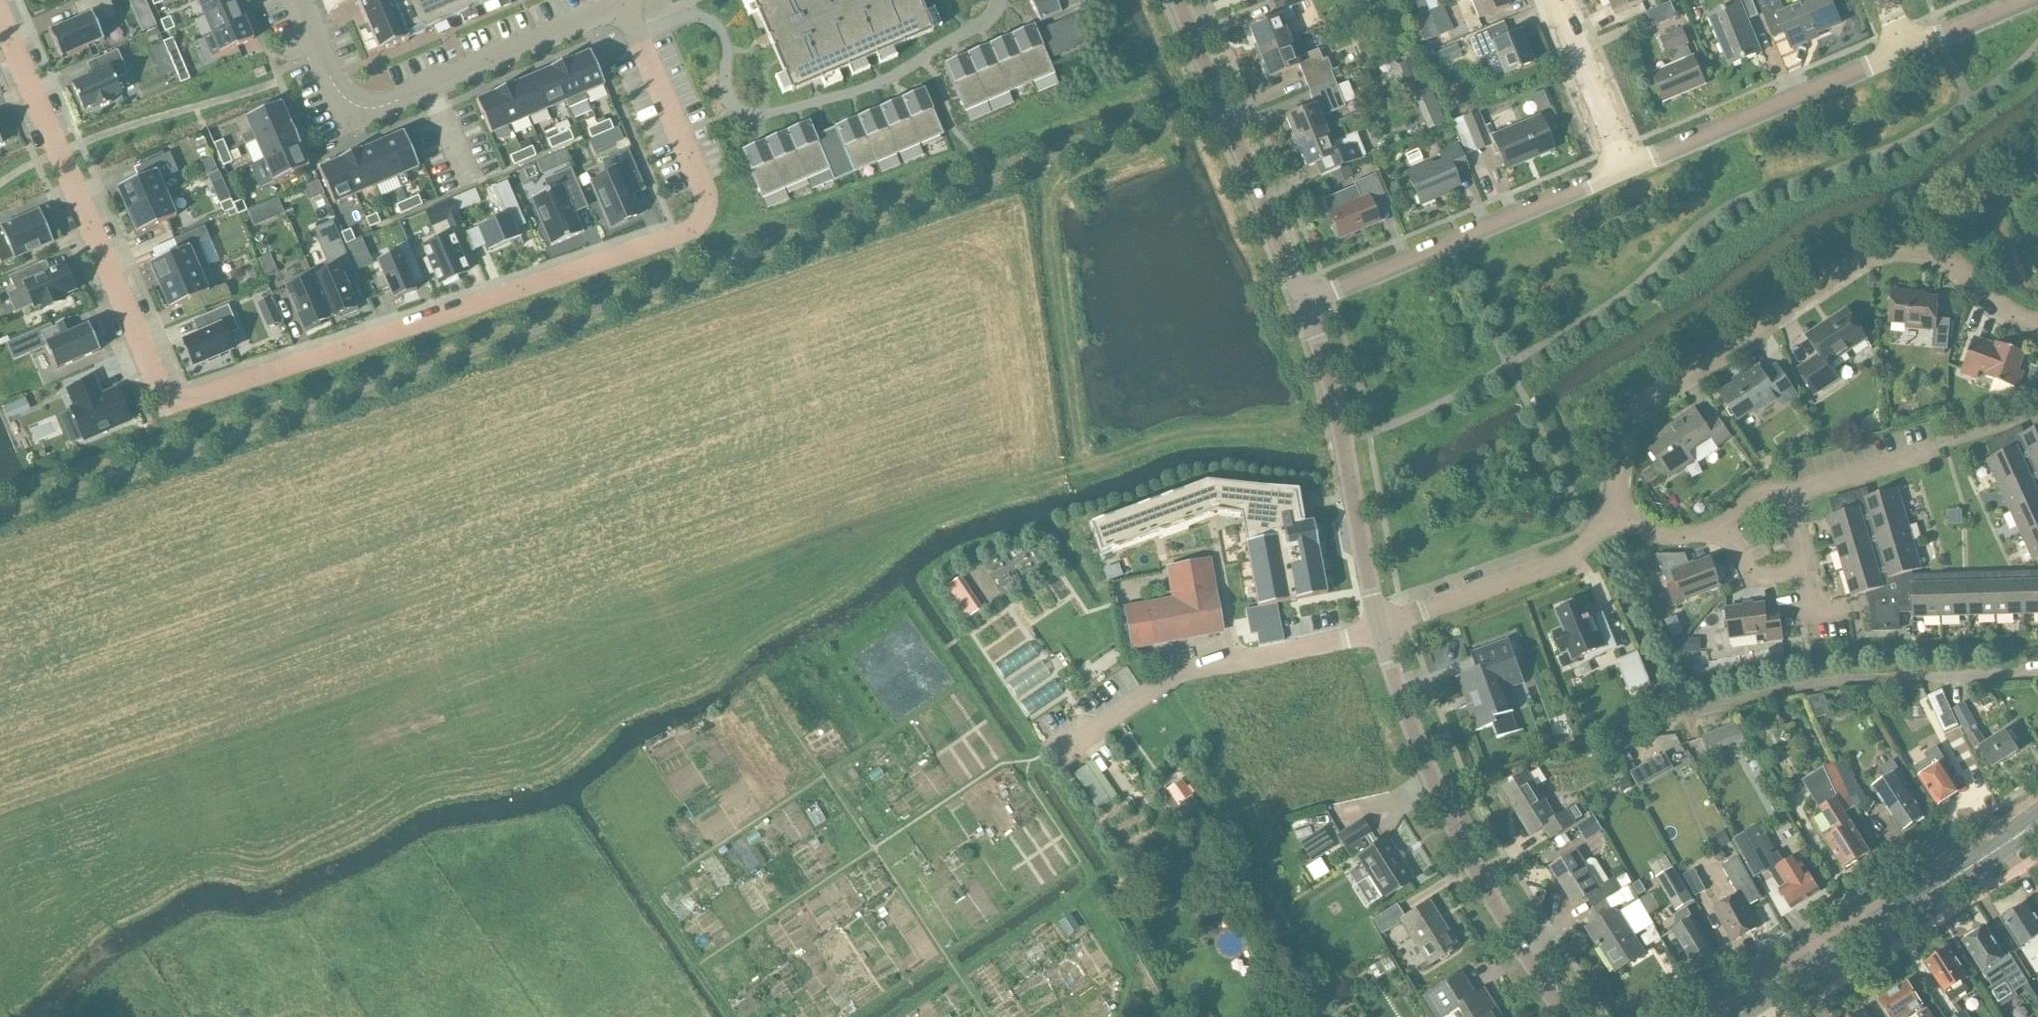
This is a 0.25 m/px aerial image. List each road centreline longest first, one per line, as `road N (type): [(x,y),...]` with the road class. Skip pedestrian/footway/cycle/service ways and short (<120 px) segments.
road 1 (residential): [(636,33),(706,208),(701,223),(170,405),(0,11)]
road 2 (residential): [(1613,511),(1624,423),(1649,396),(1867,255),(1907,244),(1947,259),(2017,319),(2037,323)]
road 3 (residential): [(999,0),(988,19),(878,86),(766,118),(740,113),(731,101),(723,39),(711,22),(686,15),(636,33)]
road 4 (residential): [(1564,1016),(1445,810),(1378,629)]
road 5 (residential): [(296,0),(334,92),(356,106),(384,108),(625,6)]
road 6 (tertiary): [(1736,1016),(2037,822)]
road 7 (residential): [(1314,303),(1625,171)]
road 8 (residential): [(1378,629),(1314,303)]
road 9 (residential): [(1314,303),(1180,0)]
road 10 (residential): [(1625,171),(1907,50)]
road 11 (residential): [(1378,629),(1555,563),(1613,511)]
road 12 (residential): [(1625,171),(1555,0)]
road 13 (residential): [(1933,450),(1800,493)]
road 14 (residential): [(1907,50),(2028,0)]
road 15 (residential): [(1810,575),(1757,579),(1720,522)]

